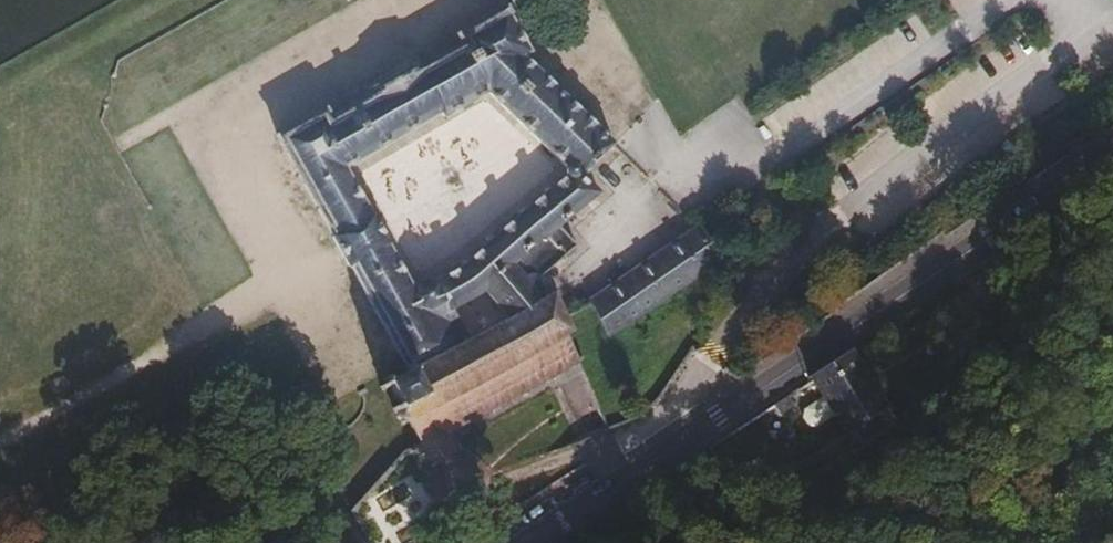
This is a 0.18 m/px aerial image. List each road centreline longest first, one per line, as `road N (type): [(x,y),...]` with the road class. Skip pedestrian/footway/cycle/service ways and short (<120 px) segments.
road 1 (primary): [(529,542),(1112,160)]
road 2 (track): [(290,292),(198,120),(403,0)]
road 3 (track): [(0,447),(290,292)]
road 4 (track): [(561,0),(646,138),(708,188),(757,180)]

